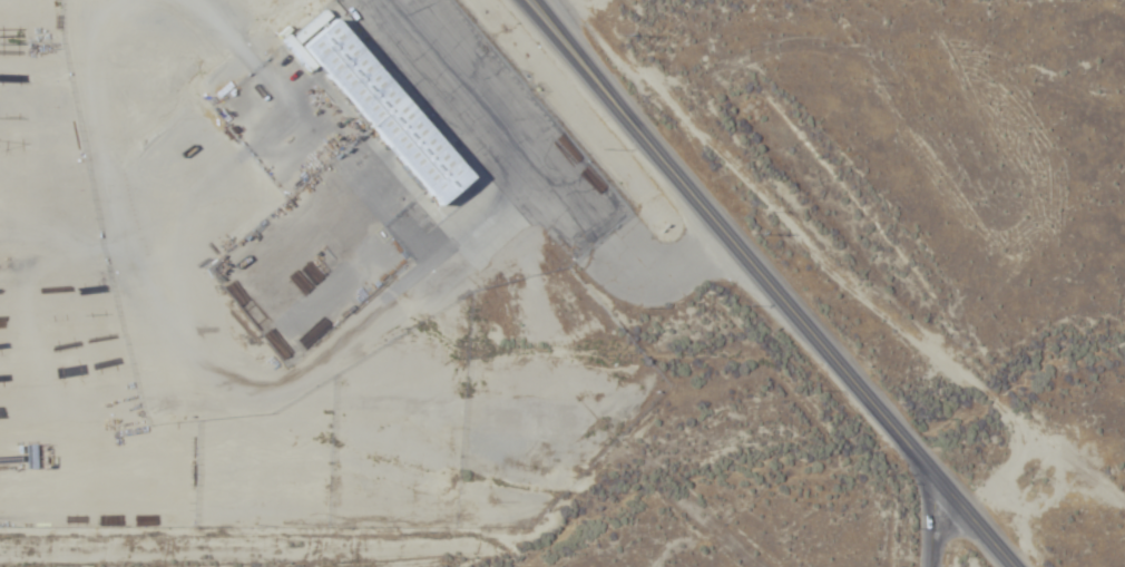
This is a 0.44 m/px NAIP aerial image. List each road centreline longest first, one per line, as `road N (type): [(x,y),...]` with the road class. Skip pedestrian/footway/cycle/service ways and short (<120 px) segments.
road 1 (primary): [(987,566),(494,0)]
road 2 (residential): [(535,48),(207,67),(0,126)]

